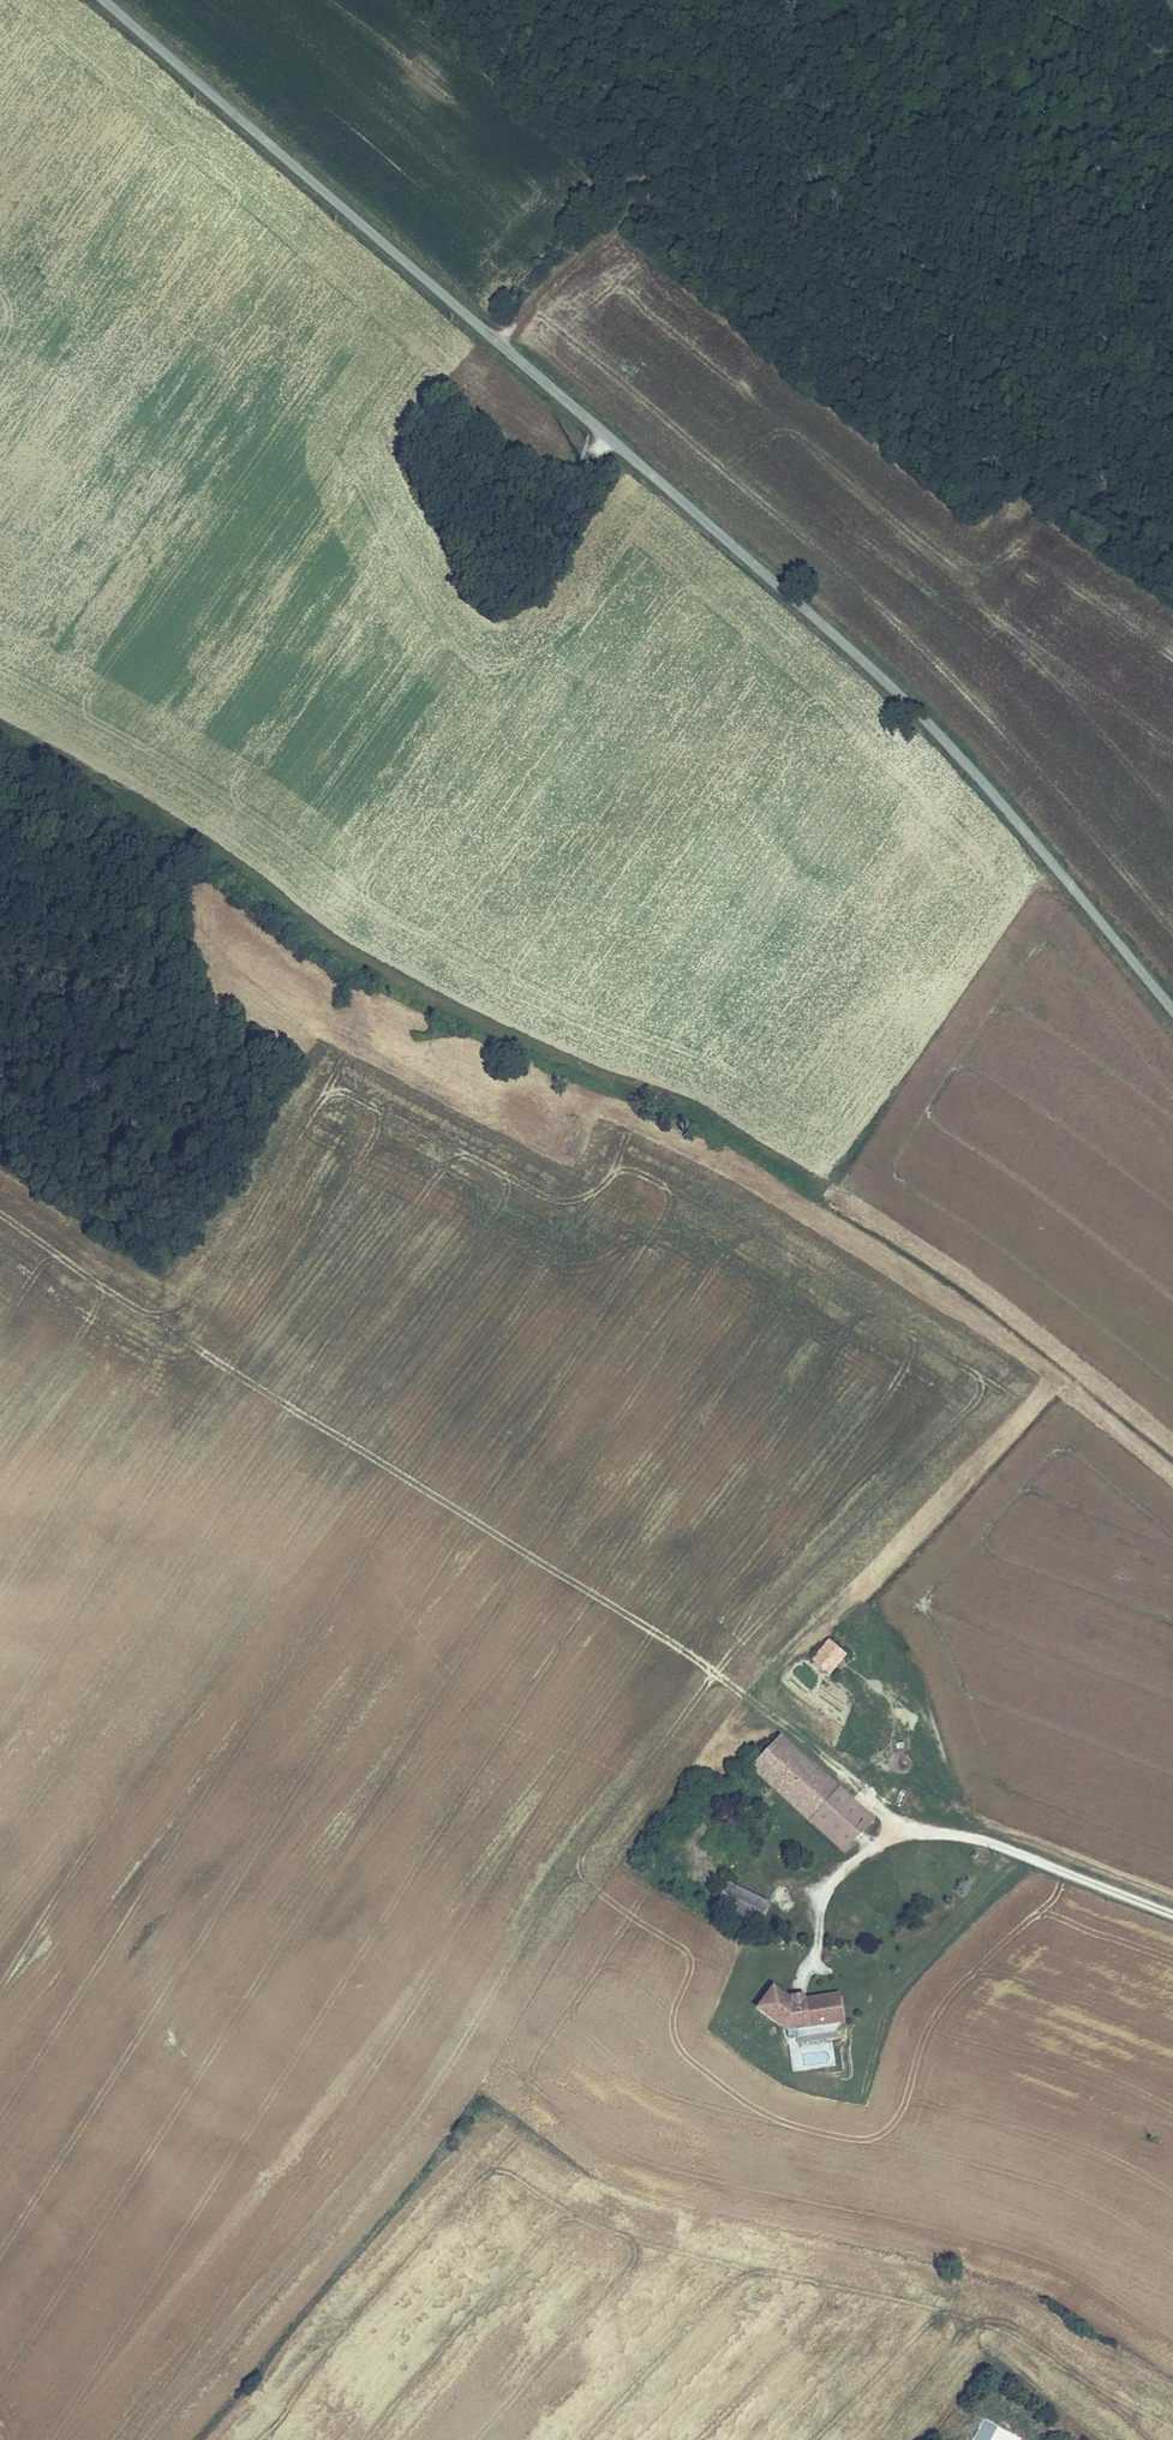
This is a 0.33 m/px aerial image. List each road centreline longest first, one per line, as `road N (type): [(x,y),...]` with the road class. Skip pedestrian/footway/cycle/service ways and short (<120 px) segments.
road 1 (unclassified): [(102,0),(921,717),(1172,1012)]

